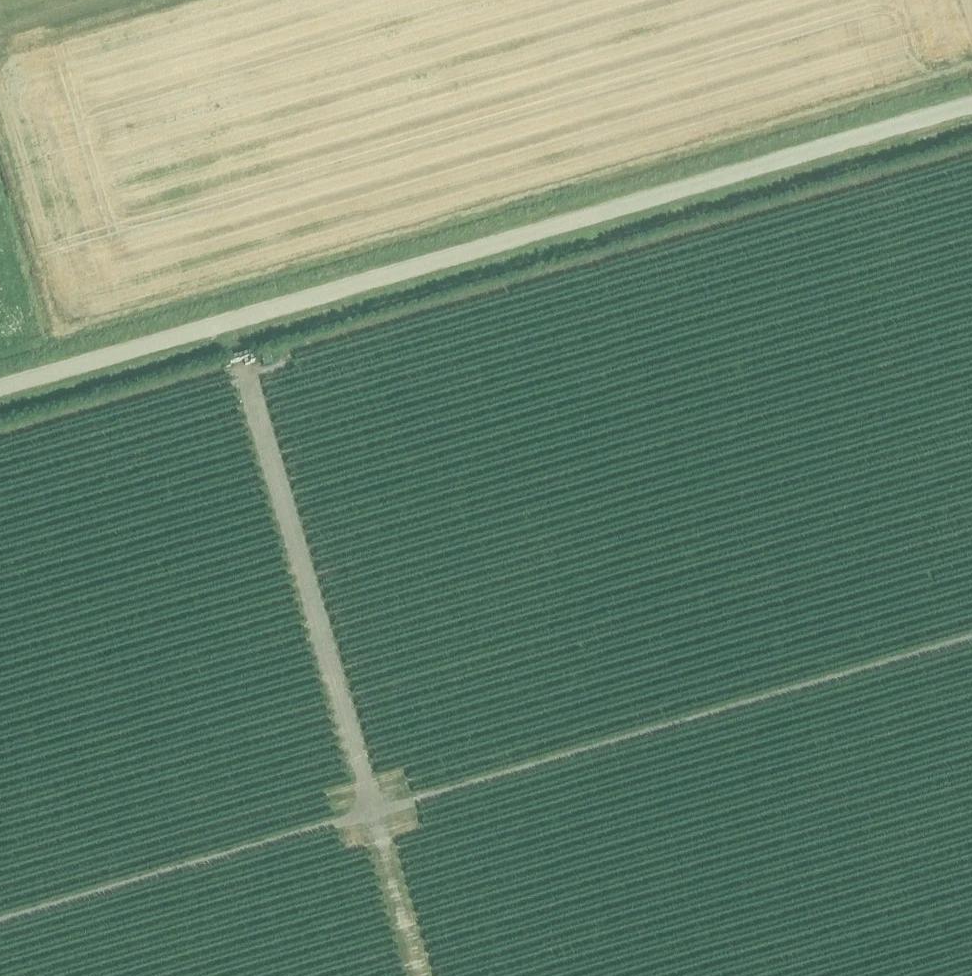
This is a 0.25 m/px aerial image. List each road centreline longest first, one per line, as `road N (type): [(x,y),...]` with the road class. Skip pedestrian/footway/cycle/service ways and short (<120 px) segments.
road 1 (unclassified): [(0,391),(971,109)]

